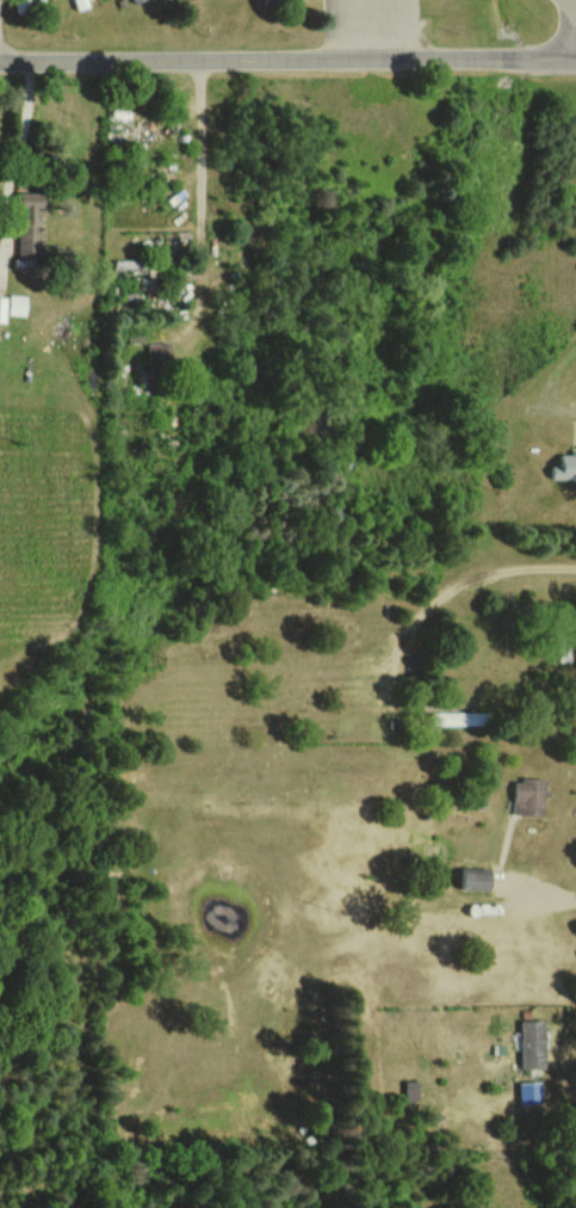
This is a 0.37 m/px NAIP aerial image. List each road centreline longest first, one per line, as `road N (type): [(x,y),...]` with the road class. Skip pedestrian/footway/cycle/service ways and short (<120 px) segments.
road 1 (tertiary): [(575,61),(0,63)]

